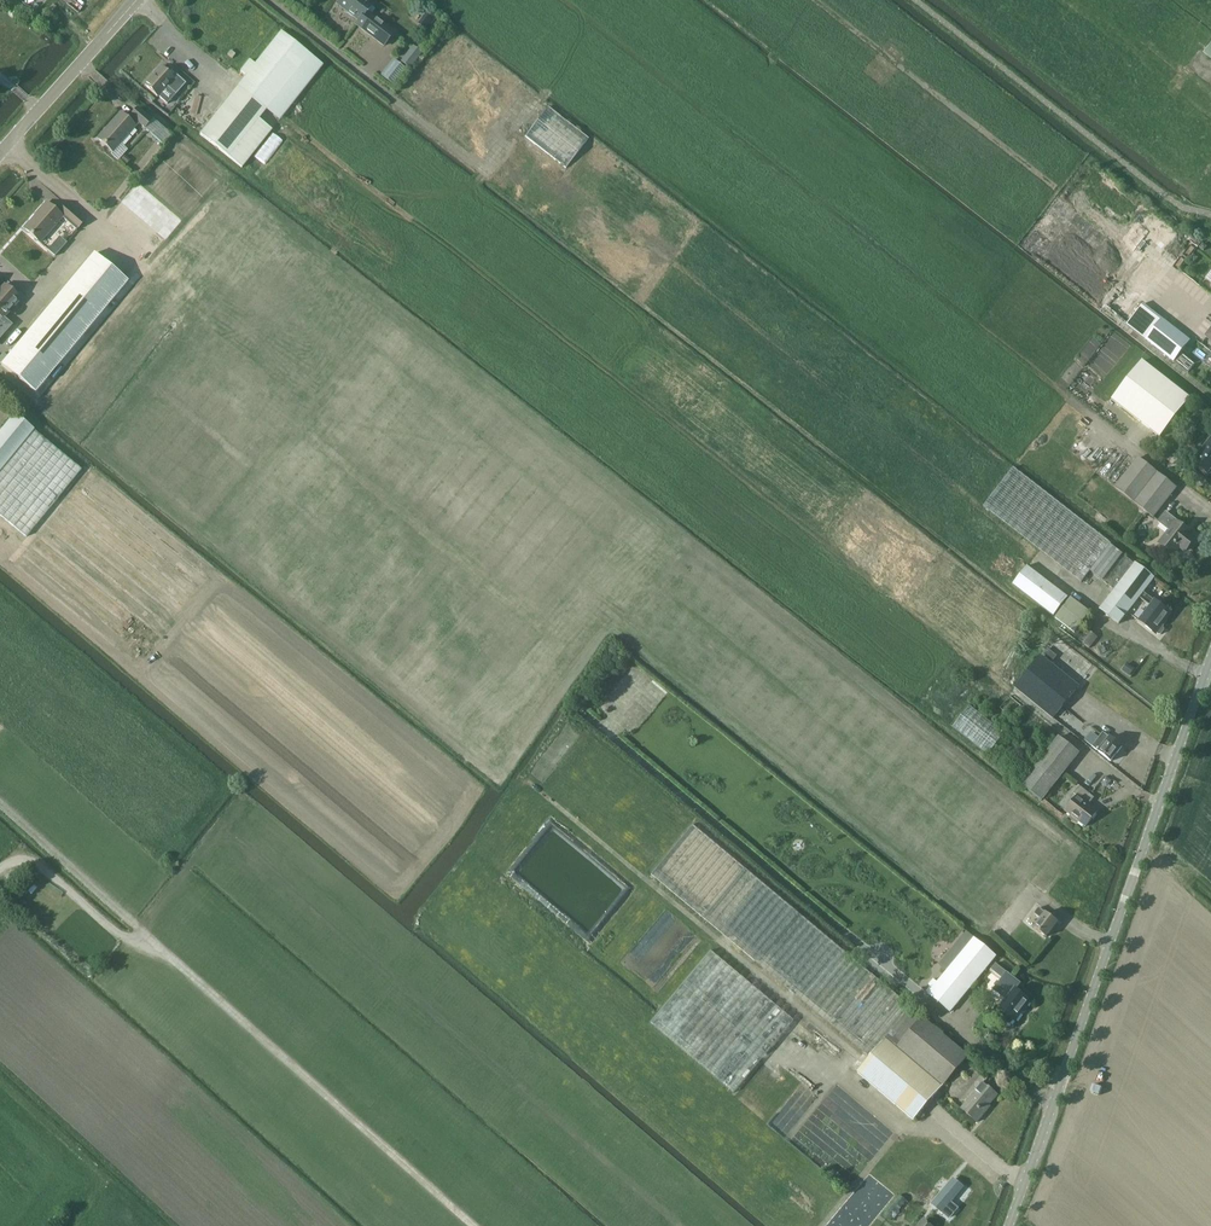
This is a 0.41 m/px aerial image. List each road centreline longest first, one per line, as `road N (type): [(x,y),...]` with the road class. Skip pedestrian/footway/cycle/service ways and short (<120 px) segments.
road 1 (track): [(0,869),(23,860),(41,867),(127,938),(138,937),(210,842),(233,840),(682,1225)]
road 2 (track): [(0,804),(474,1225)]
road 3 (unclassified): [(1008,1225),(1210,665)]
road 4 (track): [(1038,556),(1084,595),(1100,620),(1207,677)]
road 5 (unclassified): [(0,154),(136,0)]

